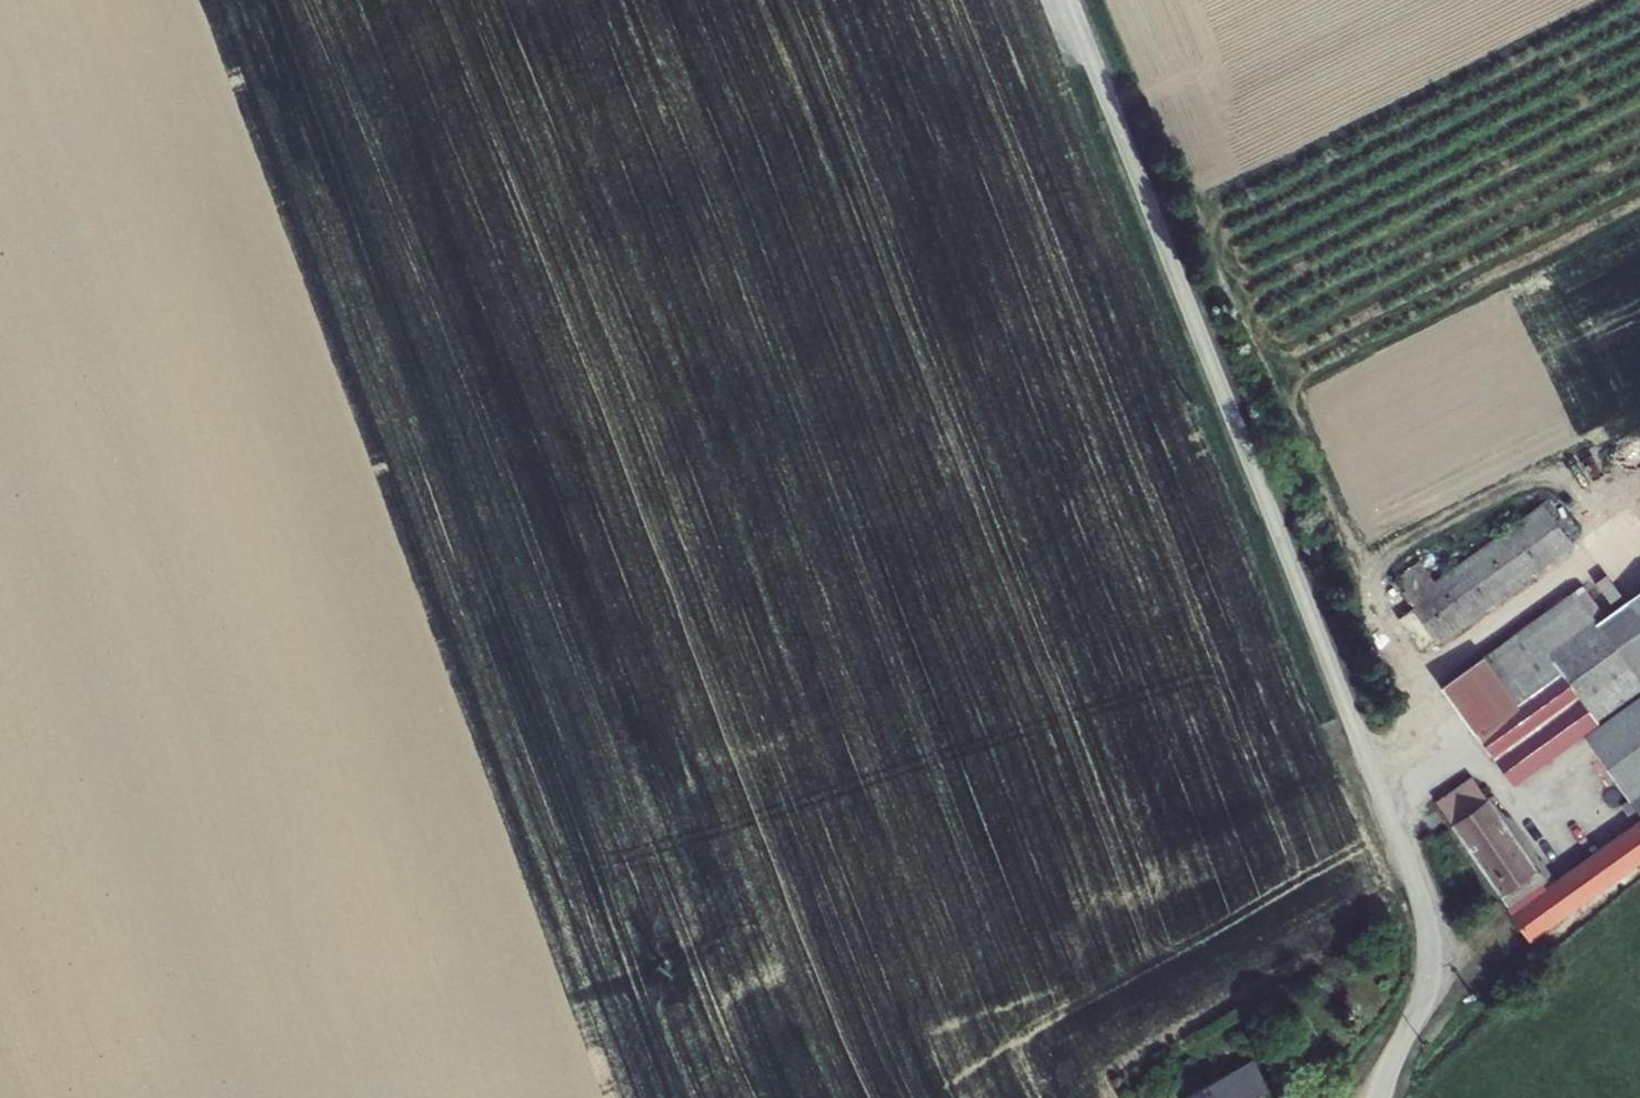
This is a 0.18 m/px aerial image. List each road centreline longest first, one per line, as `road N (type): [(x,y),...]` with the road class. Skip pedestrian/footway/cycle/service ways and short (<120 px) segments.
road 1 (unclassified): [(1380,1097),(1431,976),(1425,910),(1068,0)]

